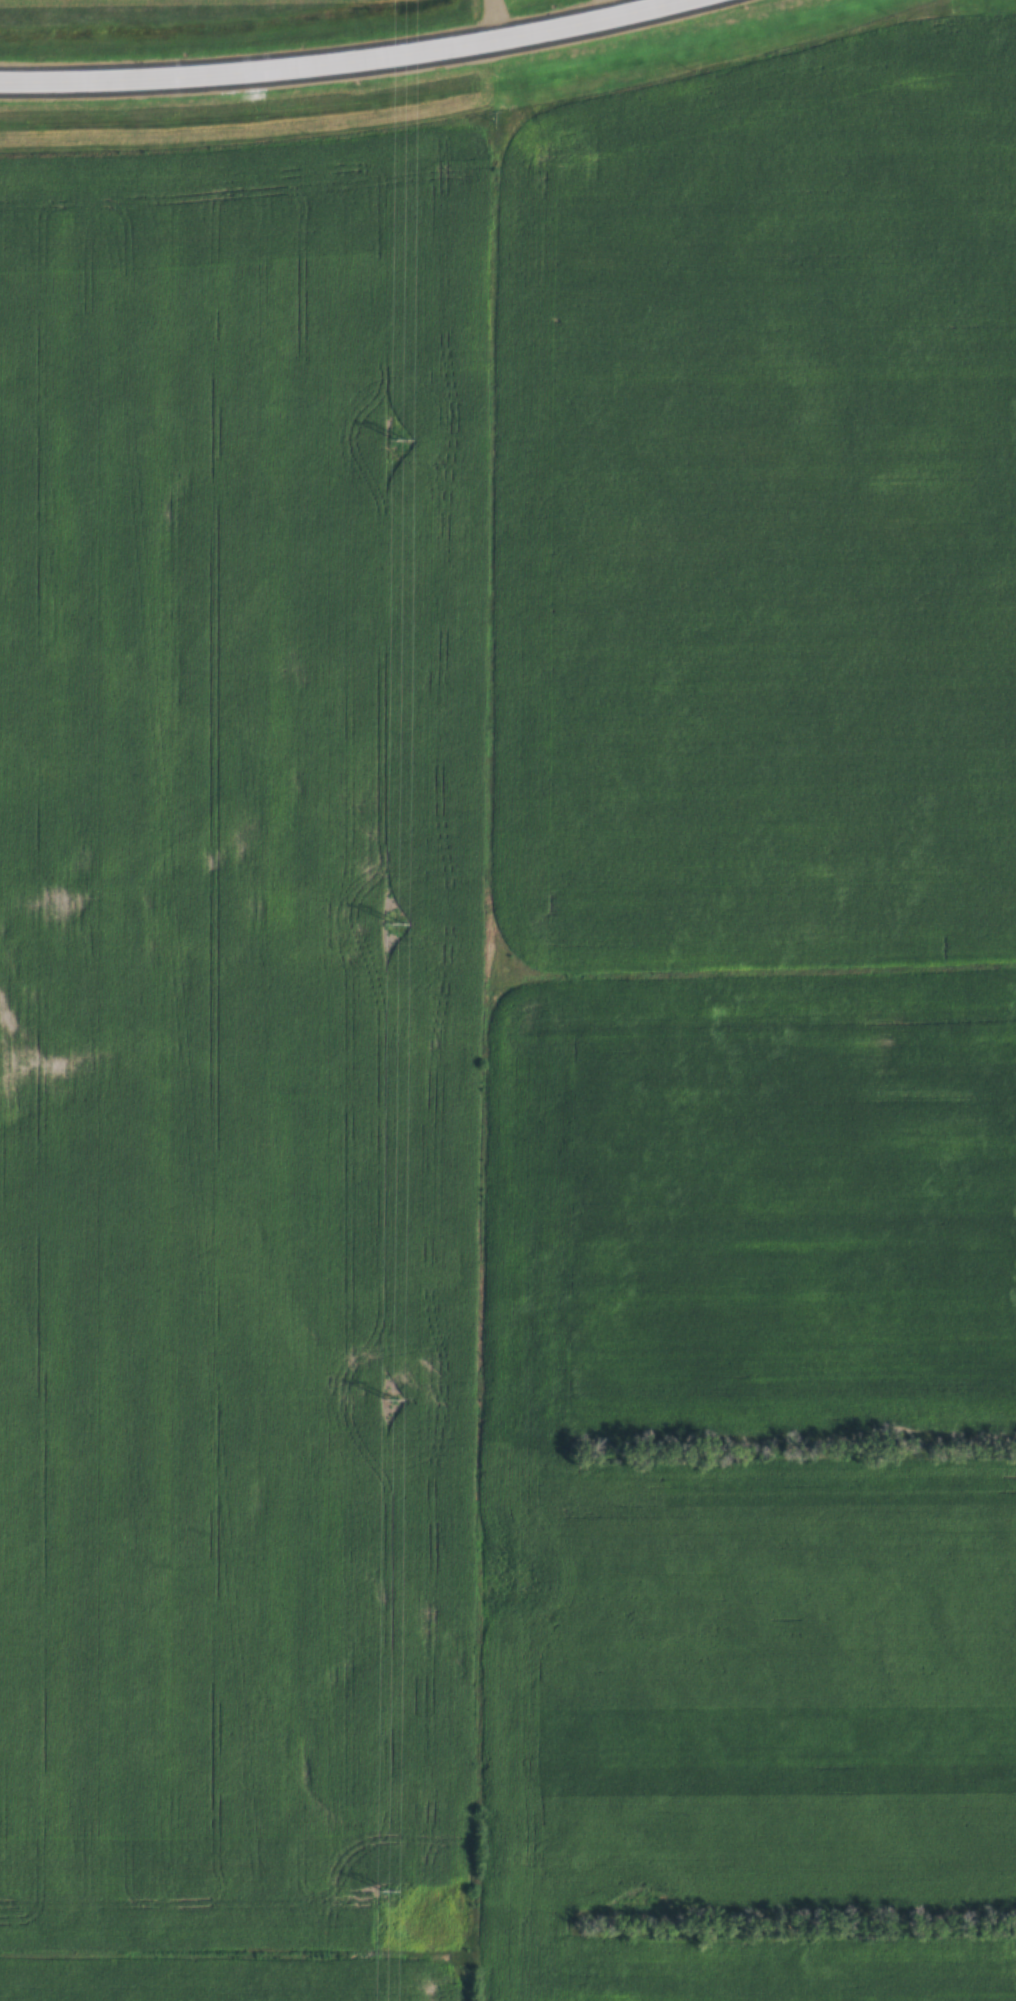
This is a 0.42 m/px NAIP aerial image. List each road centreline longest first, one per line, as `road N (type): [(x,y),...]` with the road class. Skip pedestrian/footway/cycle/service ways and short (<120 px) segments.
road 1 (primary): [(0,76),(136,75),(385,54),(505,38),(673,0)]

